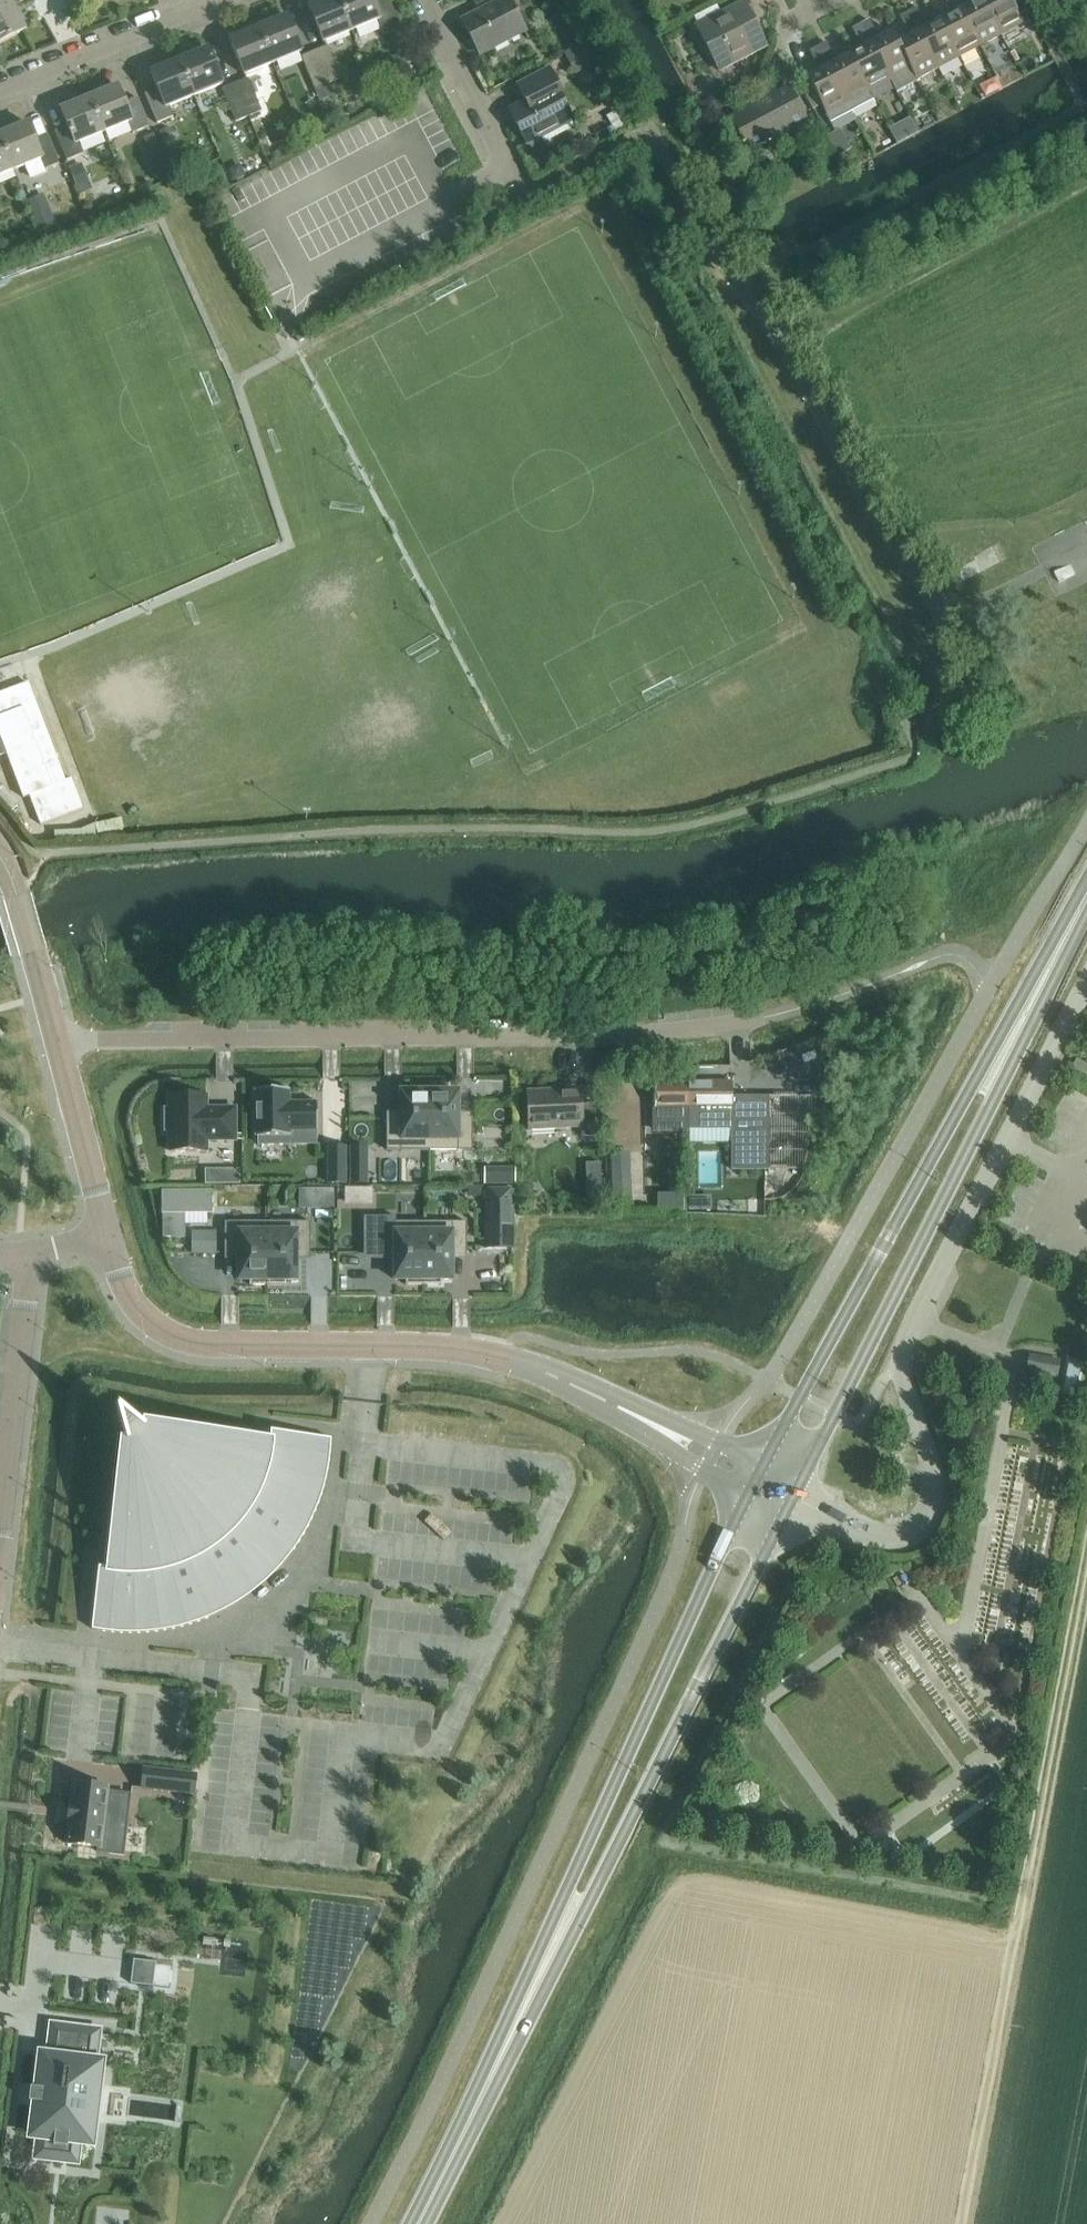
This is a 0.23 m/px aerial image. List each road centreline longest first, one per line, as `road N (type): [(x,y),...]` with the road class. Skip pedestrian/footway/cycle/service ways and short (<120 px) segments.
road 1 (secondary): [(758,1479),(411,2223)]
road 2 (secondary): [(427,2223),(793,1498)]
road 3 (unclassified): [(758,1479),(570,1384),(496,1358),(216,1348),(180,1339),(131,1299),(107,1240)]
road 4 (unclassified): [(793,1498),(881,1537),(910,1531),(929,1510),(932,1458),(893,1365),(1086,995)]
road 5 (residential): [(57,1043),(596,1037),(762,1020)]
road 6 (secondary): [(1086,879),(758,1479)]
road 7 (track): [(966,2223),(1086,1581)]
road 8 (secondary): [(793,1498),(1086,918)]
road 9 (residential): [(734,281),(651,134),(526,200),(420,0)]
road 10 (unclassified): [(0,1537),(30,1257)]
road 11 (unclassified): [(224,0),(0,92)]
road 12 (unclassified): [(107,1240),(57,1043)]
road 13 (unclassified): [(57,1043),(0,857)]

